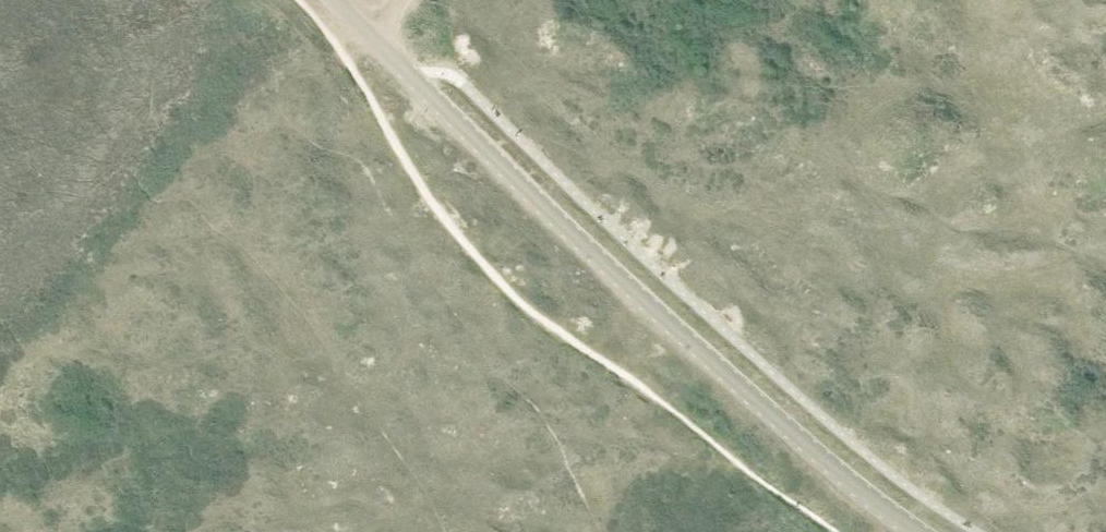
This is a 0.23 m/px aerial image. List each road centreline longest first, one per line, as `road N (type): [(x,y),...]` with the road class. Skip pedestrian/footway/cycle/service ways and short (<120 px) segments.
road 1 (unclassified): [(916,531),(854,489),(707,363),(331,0)]

